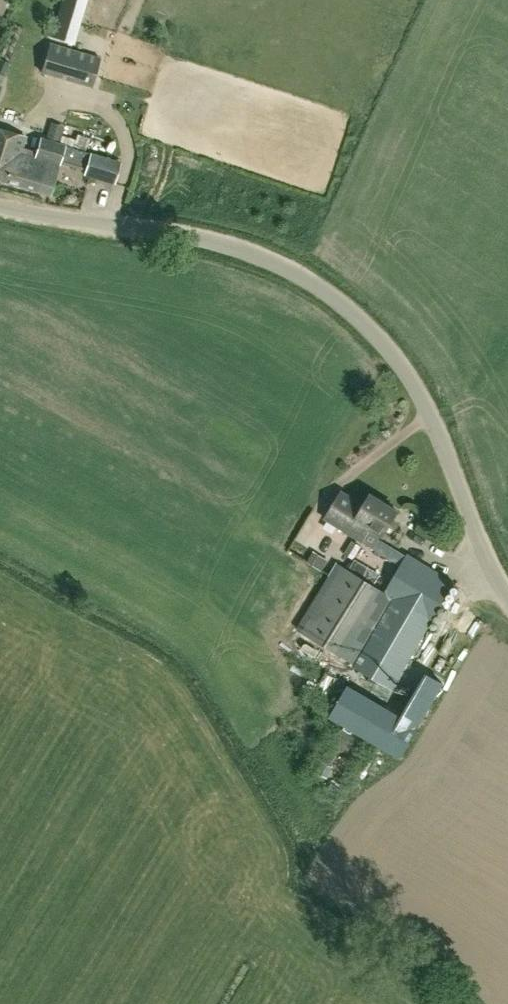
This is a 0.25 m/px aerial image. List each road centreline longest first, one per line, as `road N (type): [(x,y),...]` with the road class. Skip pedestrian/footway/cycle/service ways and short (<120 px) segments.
road 1 (unclassified): [(507,593),(429,404),(375,330),(311,279),(217,243),(0,209)]

